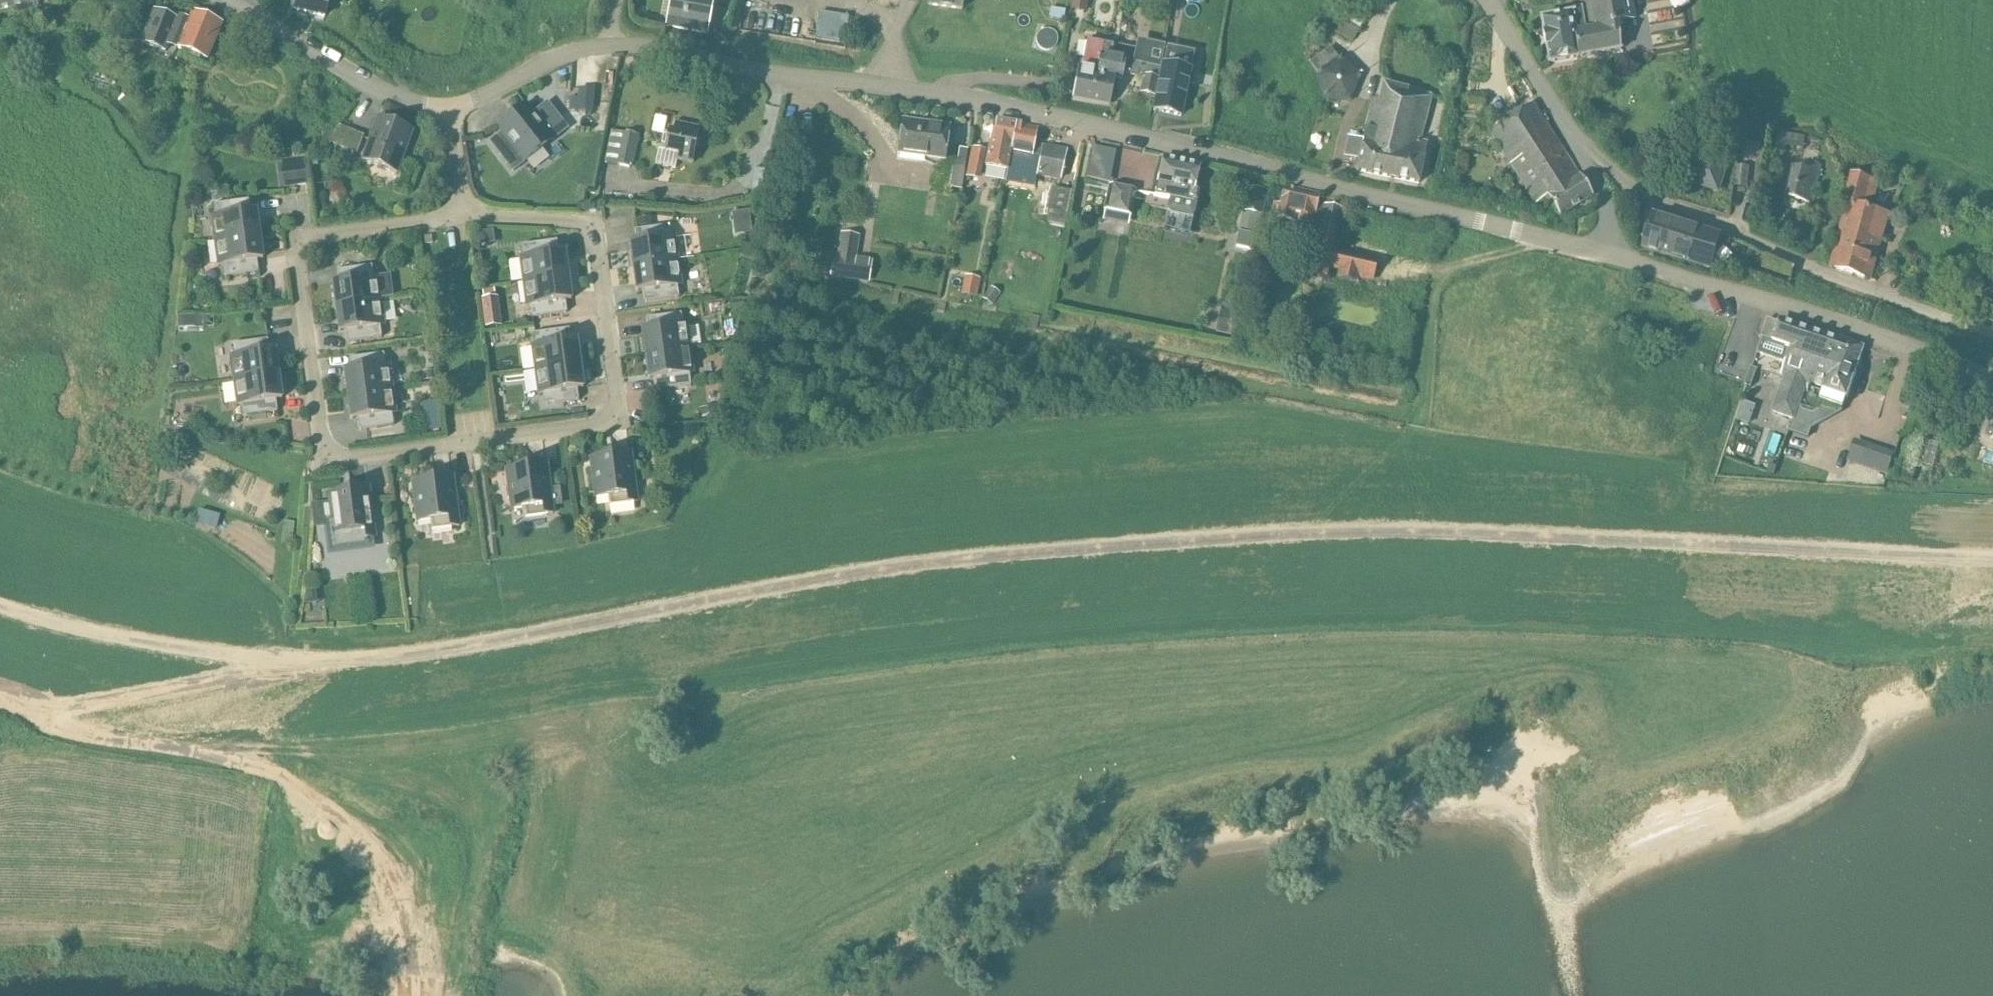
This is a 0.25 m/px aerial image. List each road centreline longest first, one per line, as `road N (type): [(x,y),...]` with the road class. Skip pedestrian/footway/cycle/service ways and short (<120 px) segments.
road 1 (track): [(1992,560),(1395,532),(1189,541),(860,572),(564,630),(351,660),(246,658),(149,645),(0,606)]
road 2 (unclassified): [(1608,255),(1034,112),(712,62),(673,48),(616,44),(562,55),(449,109)]
road 3 (residential): [(463,214),(294,240),(321,434),(332,455),(357,458),(615,416),(596,240),(579,223)]
road 4 (track): [(1538,237),(1464,263),(1433,287),(1420,415),(832,302)]
road 5 (residential): [(1992,333),(1653,199),(1574,139)]
road 6 (unclassified): [(1992,376),(1608,255)]
road 7 (track): [(266,751),(109,724),(0,690)]
road 8 (unclassified): [(449,109),(379,92),(219,0)]
road 9 (unclassified): [(1574,139),(1485,0)]
road 10 (unclassified): [(1608,255),(1608,215),(1574,139)]
road 11 (track): [(1992,606),(1873,636)]

